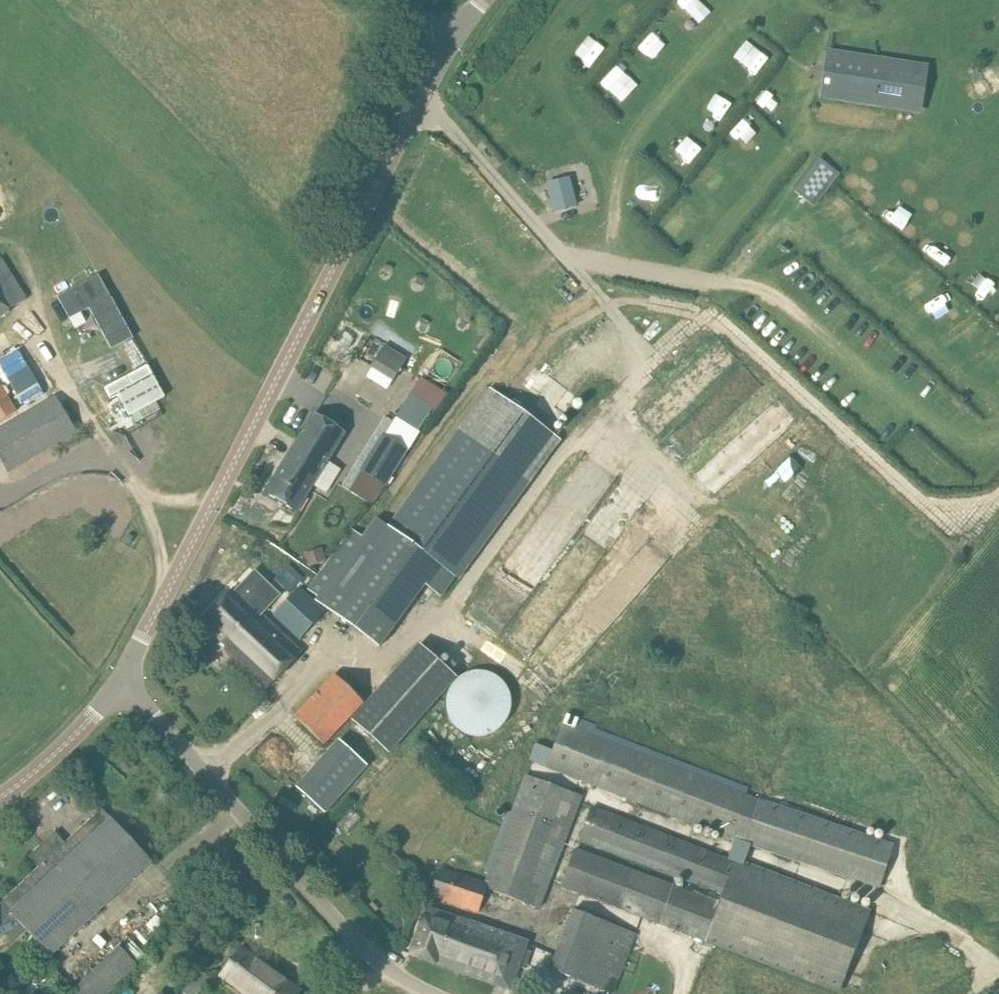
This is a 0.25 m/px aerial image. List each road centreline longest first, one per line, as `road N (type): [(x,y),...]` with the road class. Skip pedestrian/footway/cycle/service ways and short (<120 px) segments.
road 1 (tertiary): [(123,677),(455,44)]
road 2 (tertiary): [(425,993),(384,970),(329,920),(123,677)]
road 3 (tertiary): [(0,800),(92,720),(123,677)]

